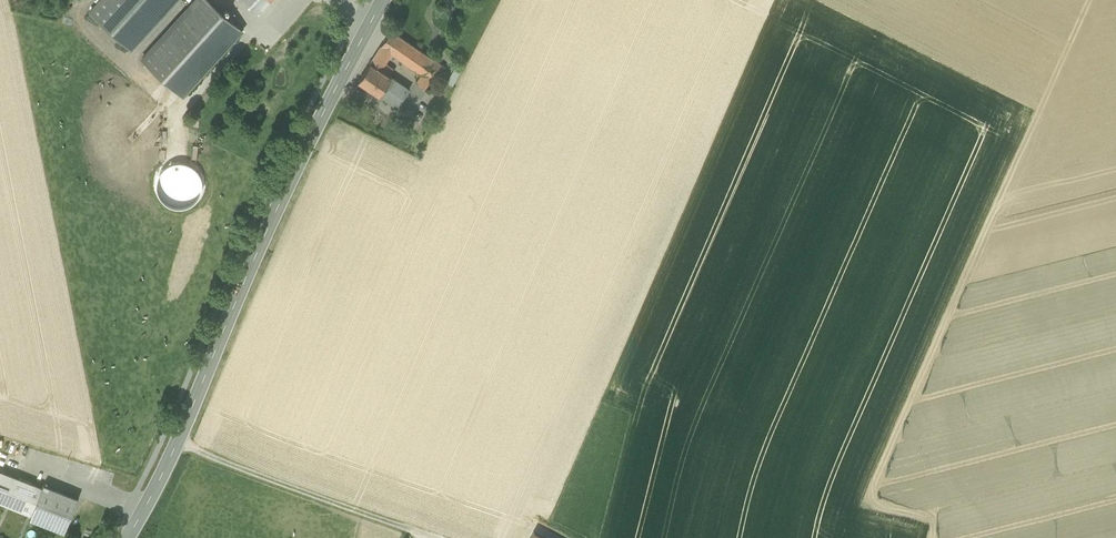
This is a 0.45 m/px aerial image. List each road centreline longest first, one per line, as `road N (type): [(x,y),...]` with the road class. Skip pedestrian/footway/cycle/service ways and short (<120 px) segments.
road 1 (secondary): [(126,537),(383,0)]

